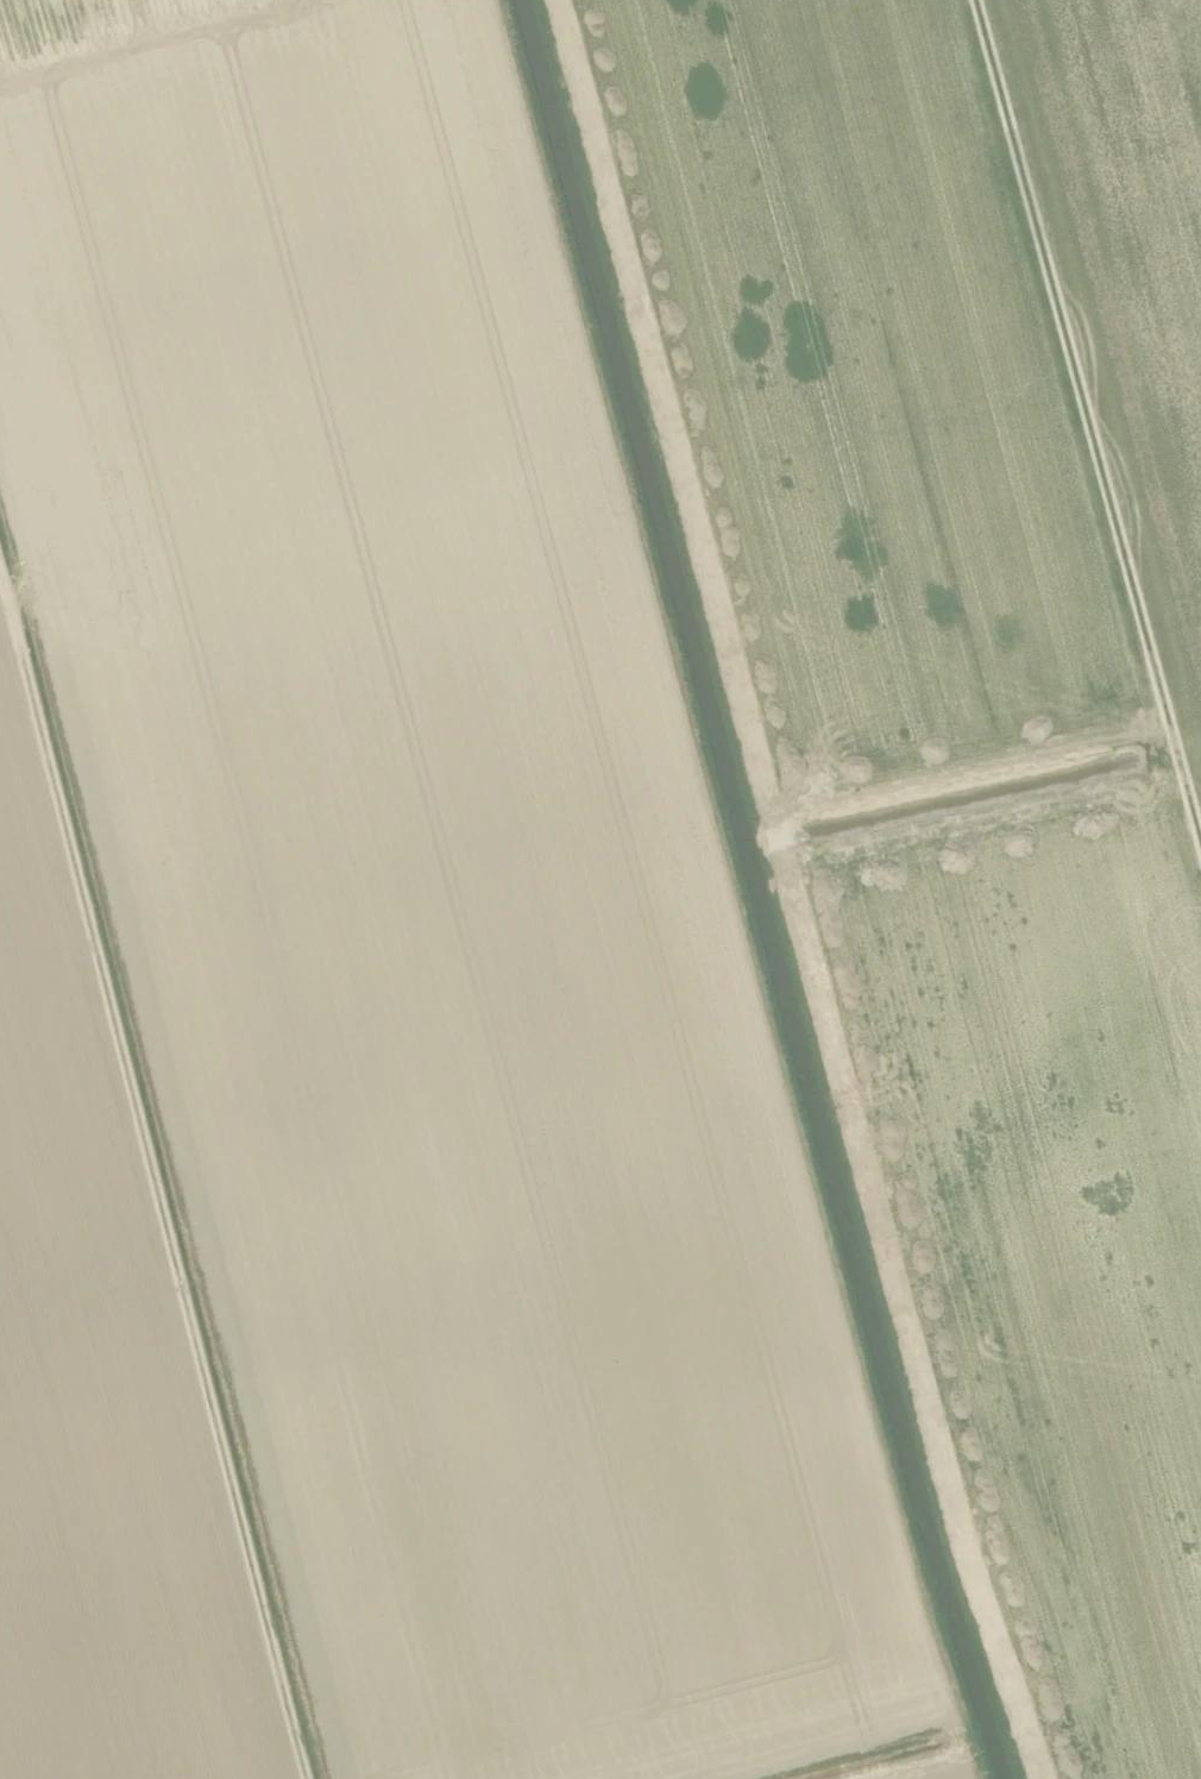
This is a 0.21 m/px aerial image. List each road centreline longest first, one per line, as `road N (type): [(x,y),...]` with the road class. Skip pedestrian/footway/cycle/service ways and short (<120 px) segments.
road 1 (track): [(976,0),(1200,839)]

